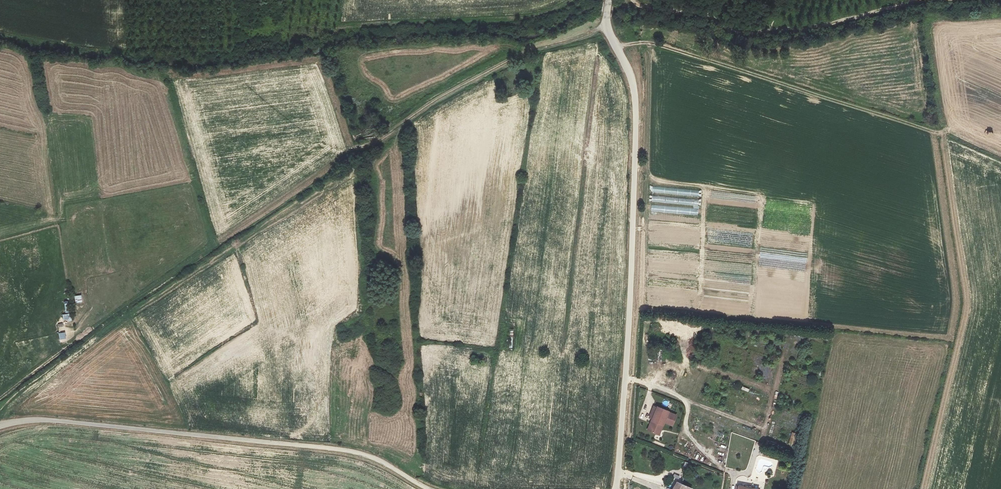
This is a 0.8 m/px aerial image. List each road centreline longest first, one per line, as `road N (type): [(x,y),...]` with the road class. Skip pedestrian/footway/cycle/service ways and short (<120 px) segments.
road 1 (track): [(607,26),(521,56),(355,148),(0,397)]
road 2 (unclassified): [(616,488),(636,112),(632,80),(607,26),(609,0)]
road 3 (unclassified): [(428,488),(345,450),(52,420),(0,426)]
road 4 (track): [(943,133),(966,304),(923,488)]
road 5 (track): [(616,47),(654,43),(931,131),(948,130)]
road 6 (track): [(633,0),(733,30),(822,23),(913,0)]

